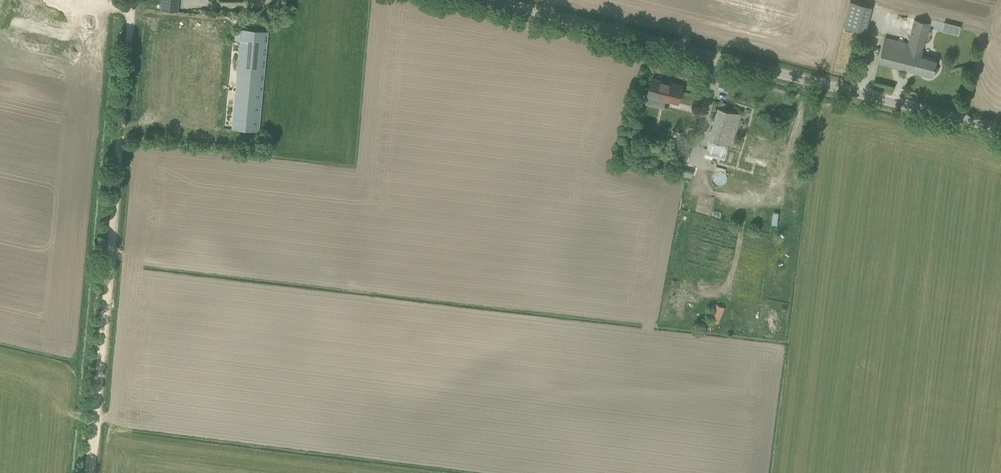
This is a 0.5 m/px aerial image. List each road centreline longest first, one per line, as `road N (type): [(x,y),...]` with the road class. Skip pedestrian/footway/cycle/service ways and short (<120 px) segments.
road 1 (unclassified): [(1000,124),(513,0)]
road 2 (track): [(134,0),(92,472)]

